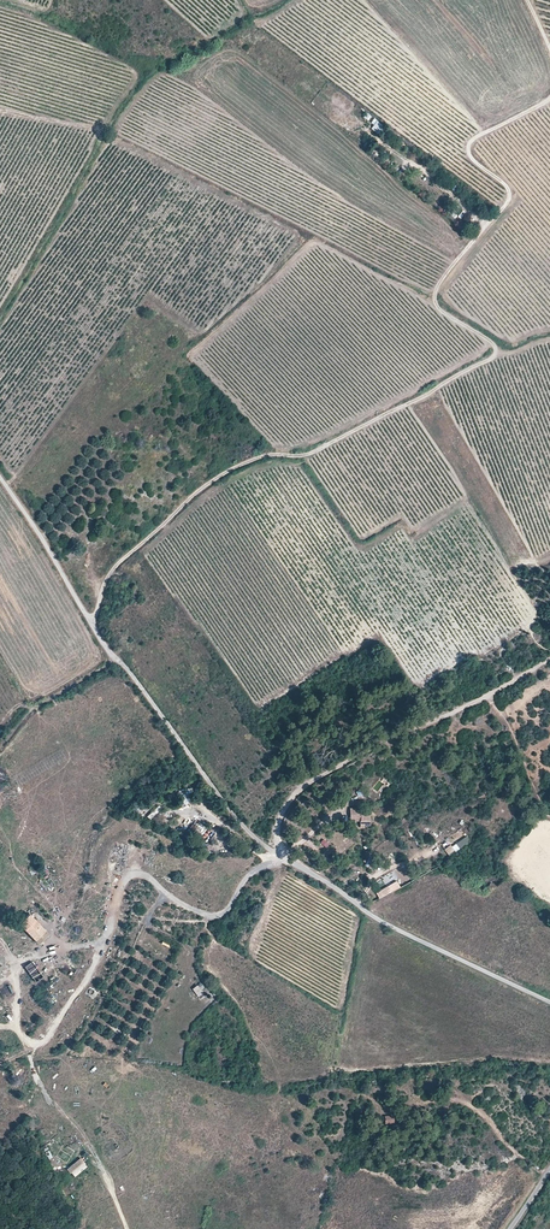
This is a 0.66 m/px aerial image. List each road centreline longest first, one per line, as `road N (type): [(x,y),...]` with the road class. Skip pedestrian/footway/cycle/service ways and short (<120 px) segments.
road 1 (track): [(549,99),(471,142),(471,157),(505,184),(509,199),(436,295),(438,307),(498,351),(311,453),(258,459),(212,483),(118,564),(90,623)]
road 2 (tertiary): [(549,1003),(377,920),(246,830),(112,656),(0,478)]
road 3 (track): [(0,1052),(31,1059),(68,1051),(145,917),(217,919),(252,873),(284,859),(282,820),(299,791),(549,661)]
road 4 (track): [(127,1228),(94,1153),(31,1059)]
road 5 (track): [(0,747),(35,708),(117,661)]

